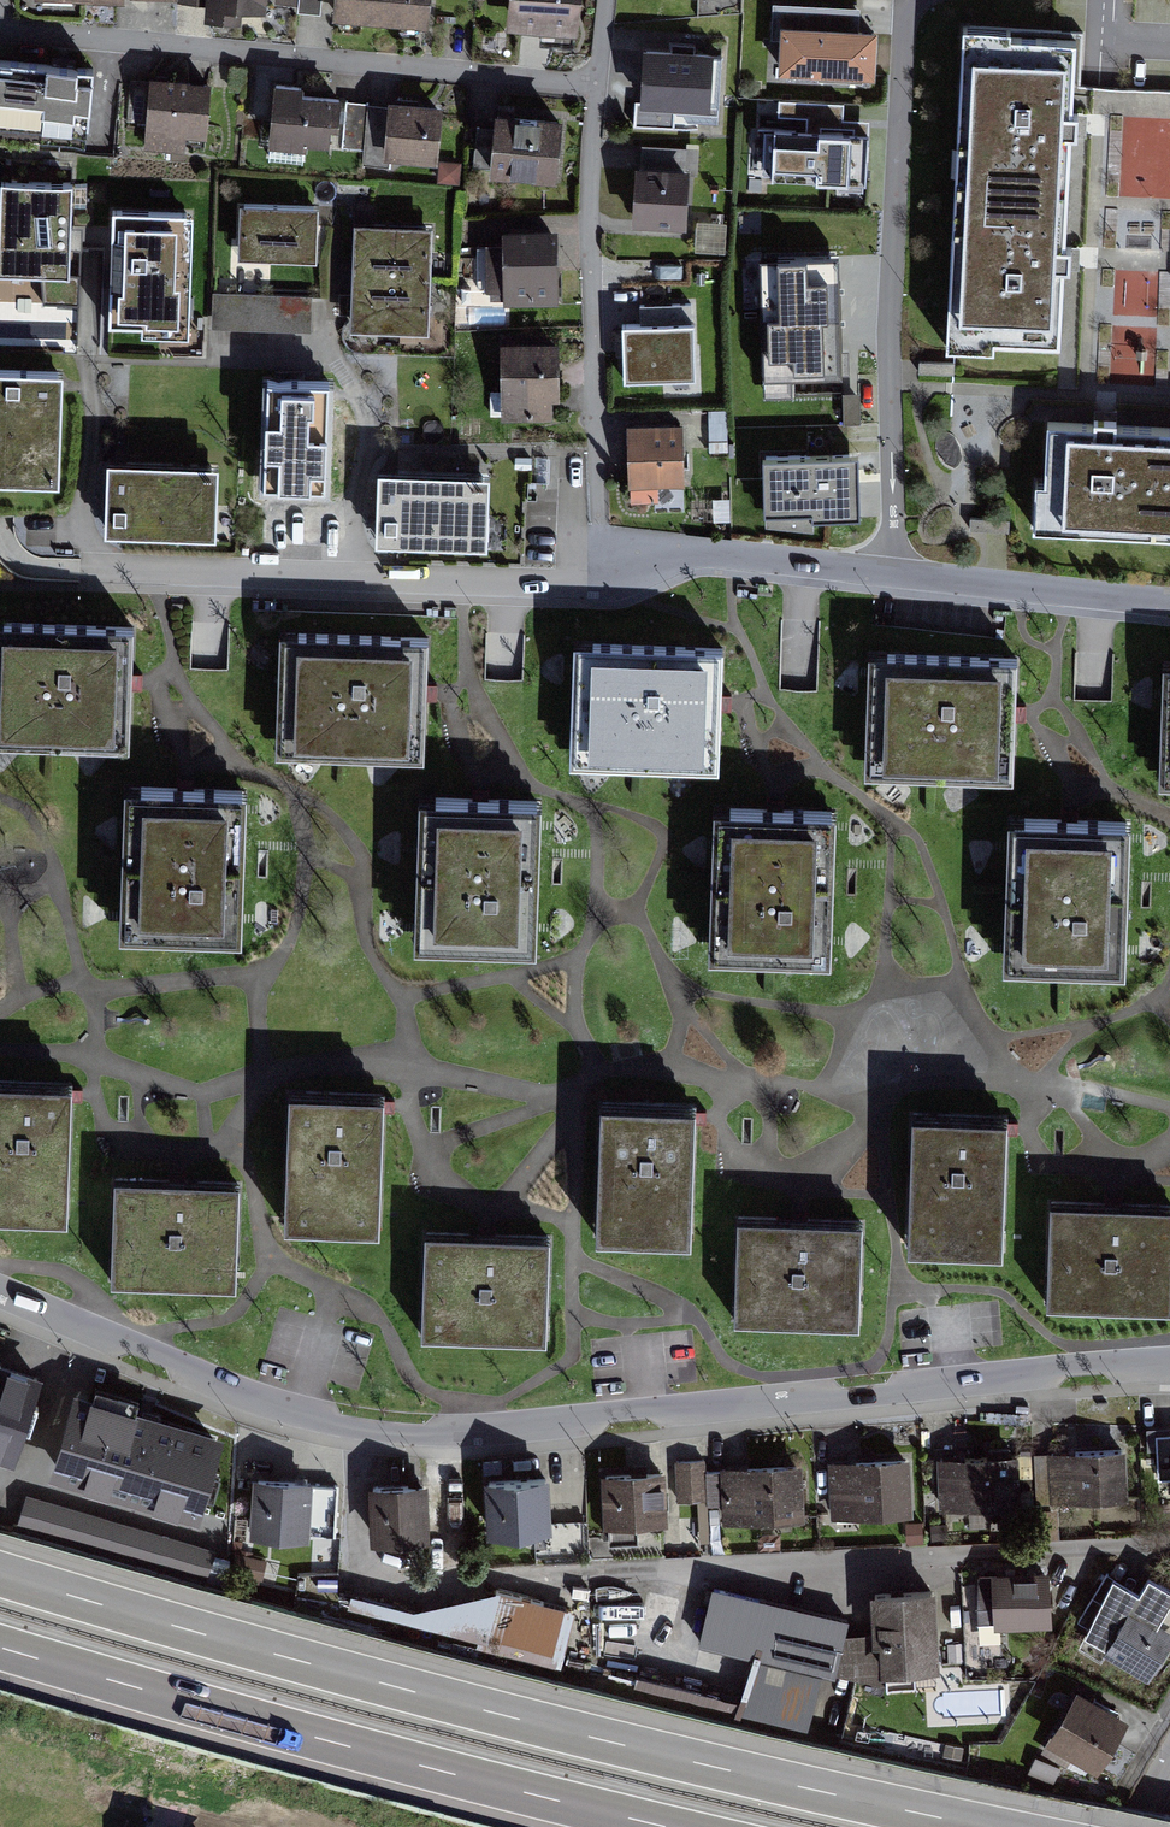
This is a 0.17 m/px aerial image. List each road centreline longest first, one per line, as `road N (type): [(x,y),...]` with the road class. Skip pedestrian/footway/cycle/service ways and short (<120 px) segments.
road 1 (residential): [(1169,1364),(1046,1370),(959,1386),(609,1413),(423,1438),(335,1428),(209,1384),(183,1366),(0,1294)]
road 2 (motorway): [(989,1826),(519,1718),(0,1573)]
road 3 (residential): [(892,575),(718,554),(573,583),(99,570)]
road 4 (motorway): [(0,1648),(663,1826)]
road 5 (residential): [(0,32),(593,99)]
road 6 (residential): [(916,0),(908,12),(886,341),(892,575)]
road 7 (residential): [(1169,1545),(628,1577)]
road 8 (residential): [(593,99),(596,421)]
road 9 (residential): [(1169,602),(892,575)]

